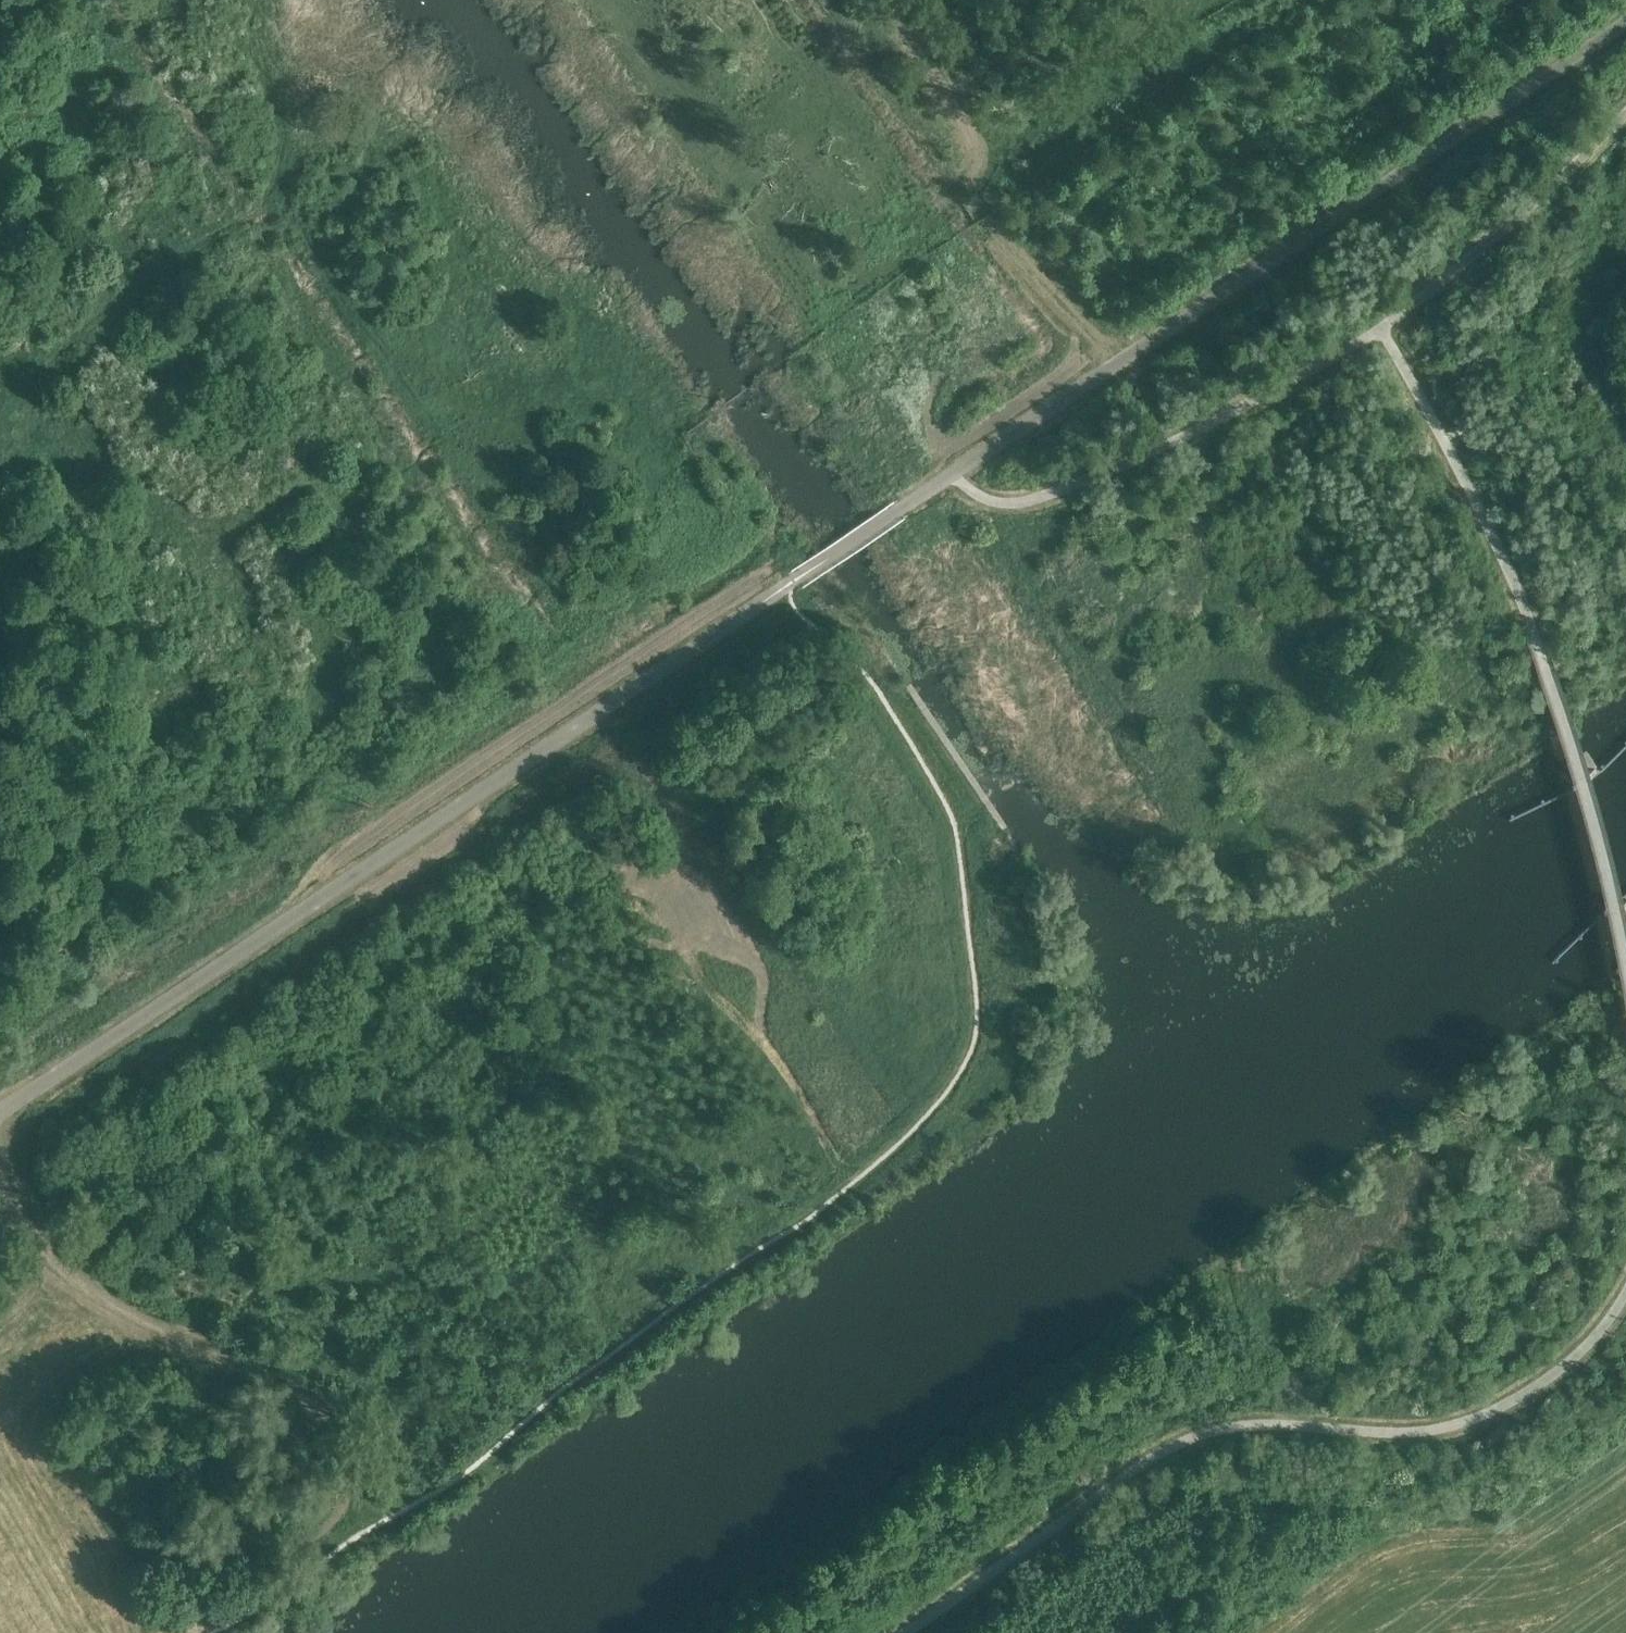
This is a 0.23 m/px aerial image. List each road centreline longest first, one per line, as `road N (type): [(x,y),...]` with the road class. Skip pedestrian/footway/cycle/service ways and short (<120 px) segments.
road 1 (track): [(194,1356),(194,1501),(209,1530),(274,1545),(313,1530),(328,1501),(328,1453),(301,1405),(242,1371)]
road 2 (track): [(1118,364),(967,197),(979,156),(877,0)]
road 3 (track): [(242,1371),(194,1356),(52,1264),(0,1182)]

